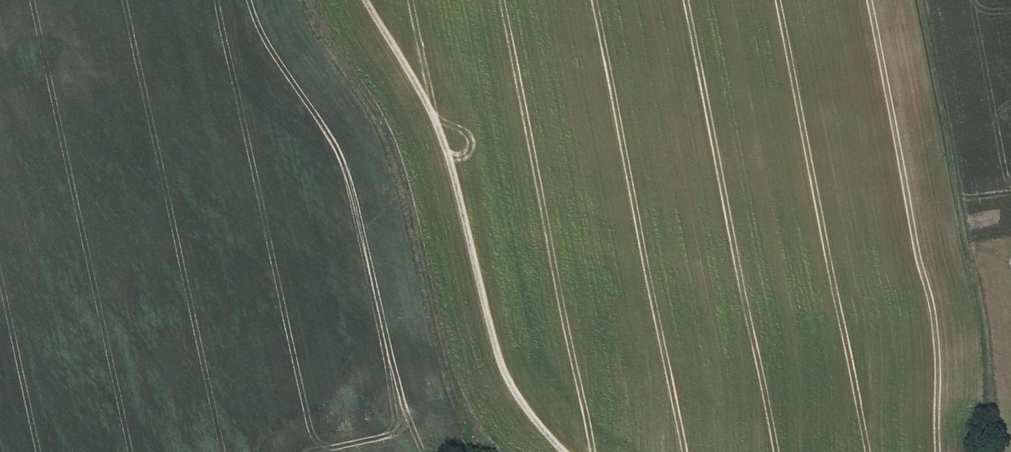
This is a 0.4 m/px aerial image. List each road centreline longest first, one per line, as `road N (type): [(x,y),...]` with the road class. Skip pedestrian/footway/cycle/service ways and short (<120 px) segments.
road 1 (track): [(921,0),(975,272),(991,451)]

